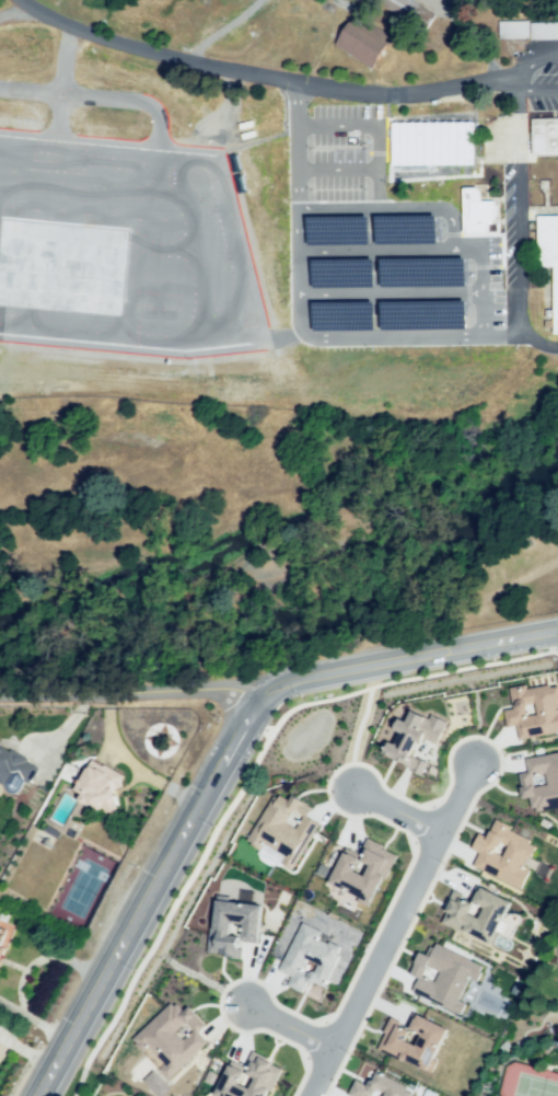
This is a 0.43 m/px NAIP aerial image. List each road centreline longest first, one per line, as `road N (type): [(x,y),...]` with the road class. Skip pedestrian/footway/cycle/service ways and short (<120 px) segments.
road 1 (secondary): [(39,1095),(264,689)]
road 2 (residential): [(473,763),(304,1095)]
road 3 (secondary): [(264,689),(557,633)]
road 4 (residential): [(264,689),(94,700),(0,696)]

